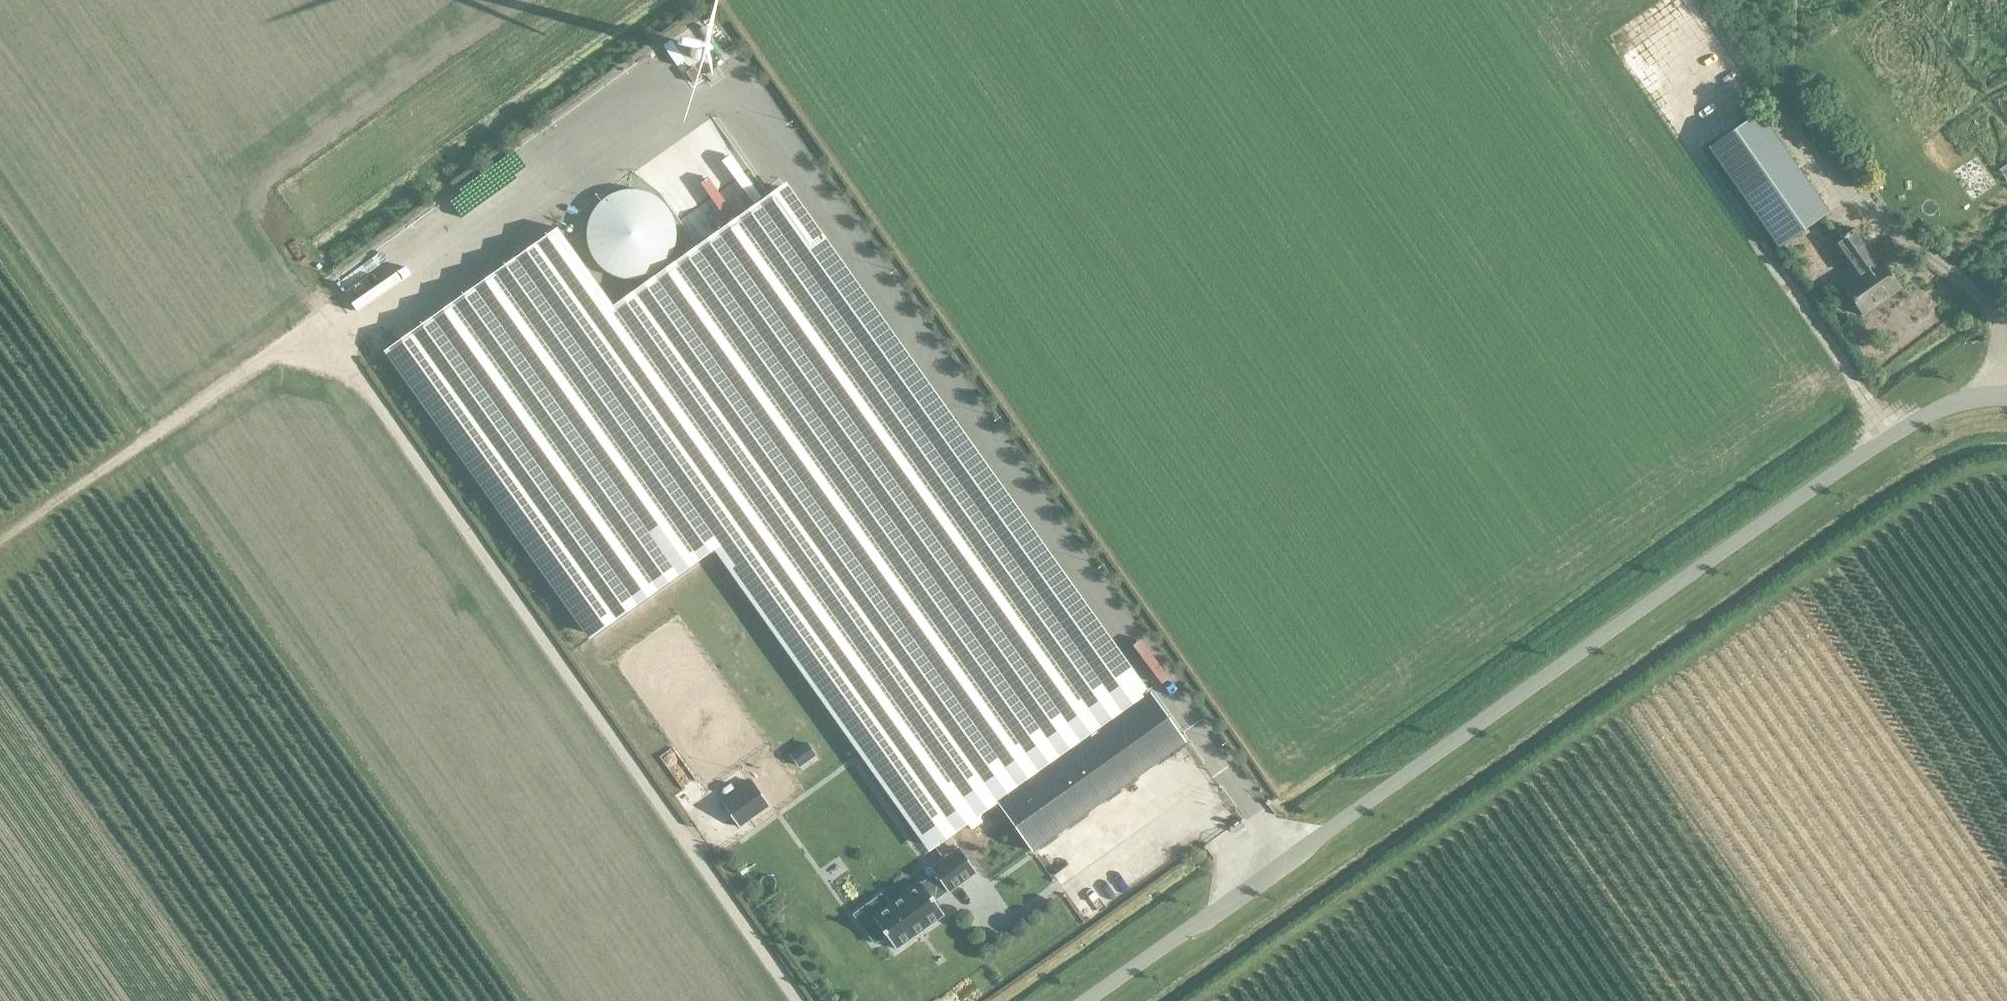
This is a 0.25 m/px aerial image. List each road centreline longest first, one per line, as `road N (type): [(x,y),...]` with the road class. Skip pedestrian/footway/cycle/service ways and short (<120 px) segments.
road 1 (unclassified): [(1084,1000),(1793,501),(1929,412),(2006,393)]

